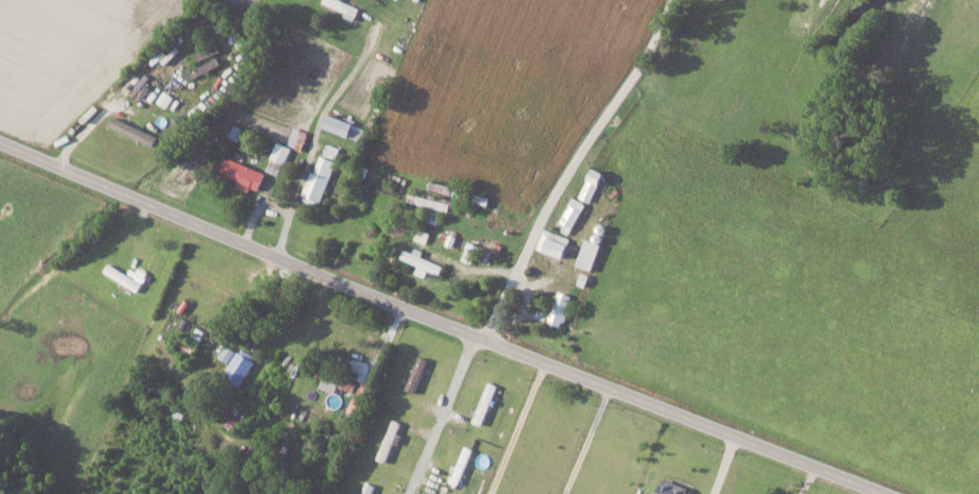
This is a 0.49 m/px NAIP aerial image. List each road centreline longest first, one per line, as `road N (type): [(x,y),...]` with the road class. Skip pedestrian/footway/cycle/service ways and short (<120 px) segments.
road 1 (tertiary): [(0,142),(890,493)]
road 2 (residential): [(474,335),(409,493)]

